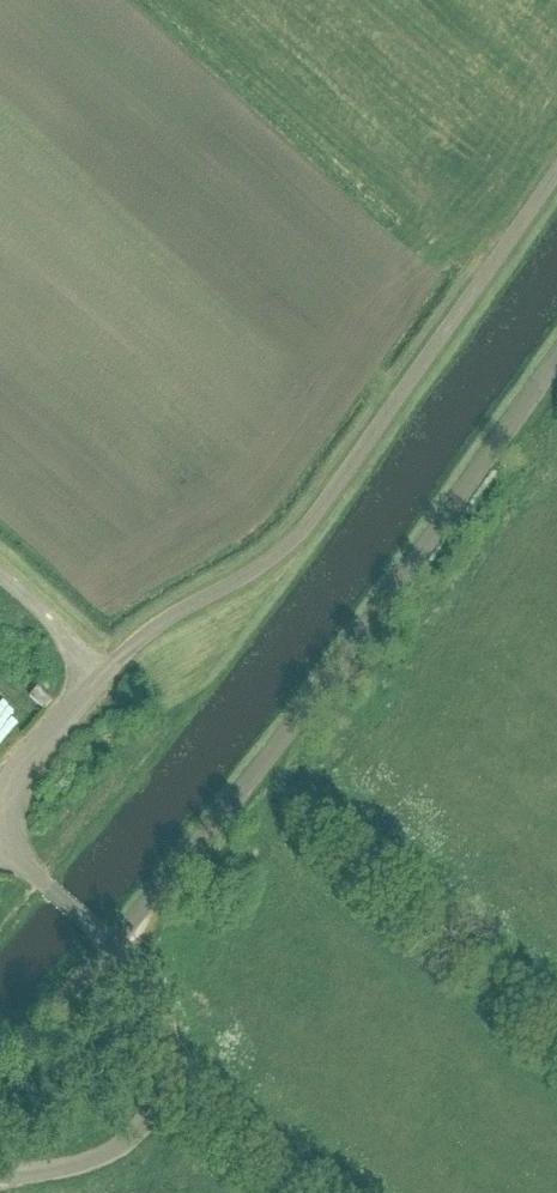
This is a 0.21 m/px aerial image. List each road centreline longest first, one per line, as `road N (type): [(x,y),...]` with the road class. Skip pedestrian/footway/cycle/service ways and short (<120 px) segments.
road 1 (unclassified): [(0,1066),(111,946),(347,655),(556,359)]

